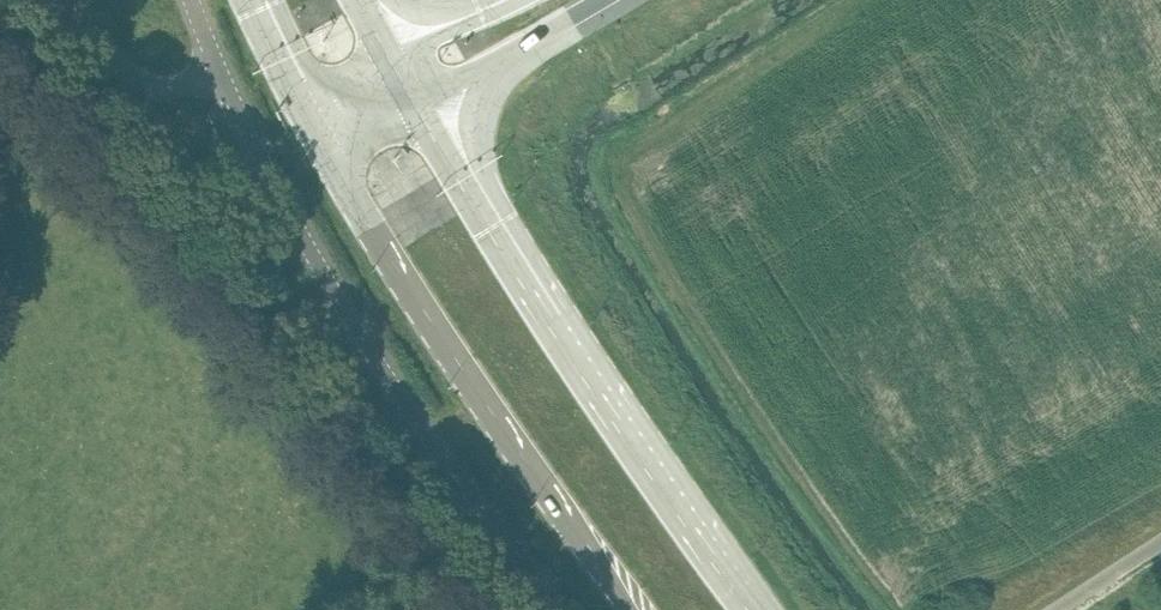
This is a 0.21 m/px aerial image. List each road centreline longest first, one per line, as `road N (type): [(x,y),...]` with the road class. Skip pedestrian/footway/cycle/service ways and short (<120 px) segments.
road 1 (unclassified): [(558,609),(338,303),(217,82)]
road 2 (secondary): [(750,609),(532,299),(418,106)]
road 3 (secondary): [(317,134),(520,460),(628,609)]
road 4 (motorway): [(418,106),(605,0)]
road 5 (unclassified): [(217,82),(199,89),(152,82),(111,55),(55,0)]
road 6 (secondary): [(250,0),(317,134)]
road 7 (motorway): [(503,0),(385,50)]
road 8 (unclassified): [(1057,609),(1160,543)]

